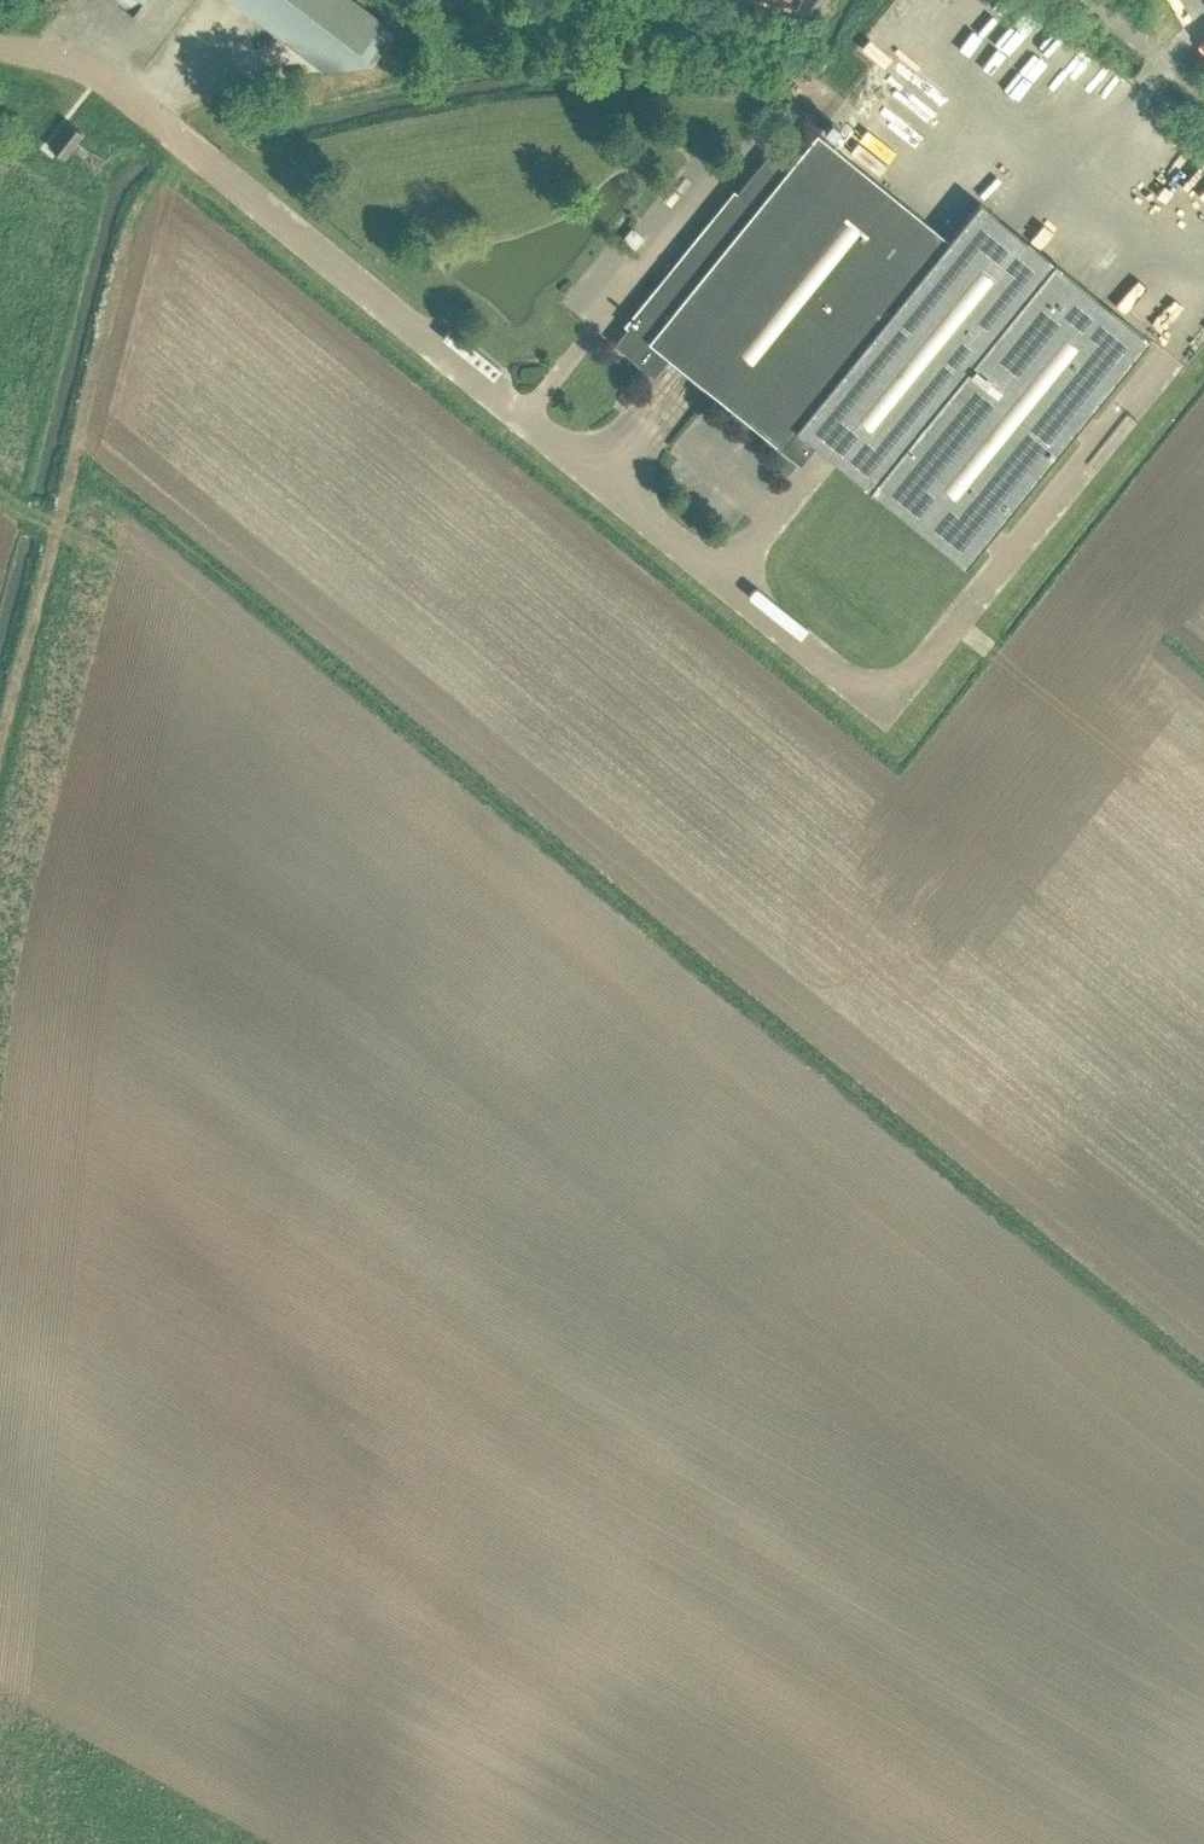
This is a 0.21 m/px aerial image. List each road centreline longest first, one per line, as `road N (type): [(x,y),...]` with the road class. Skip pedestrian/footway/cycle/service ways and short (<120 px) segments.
road 1 (residential): [(0,47),(86,63),(886,707)]

